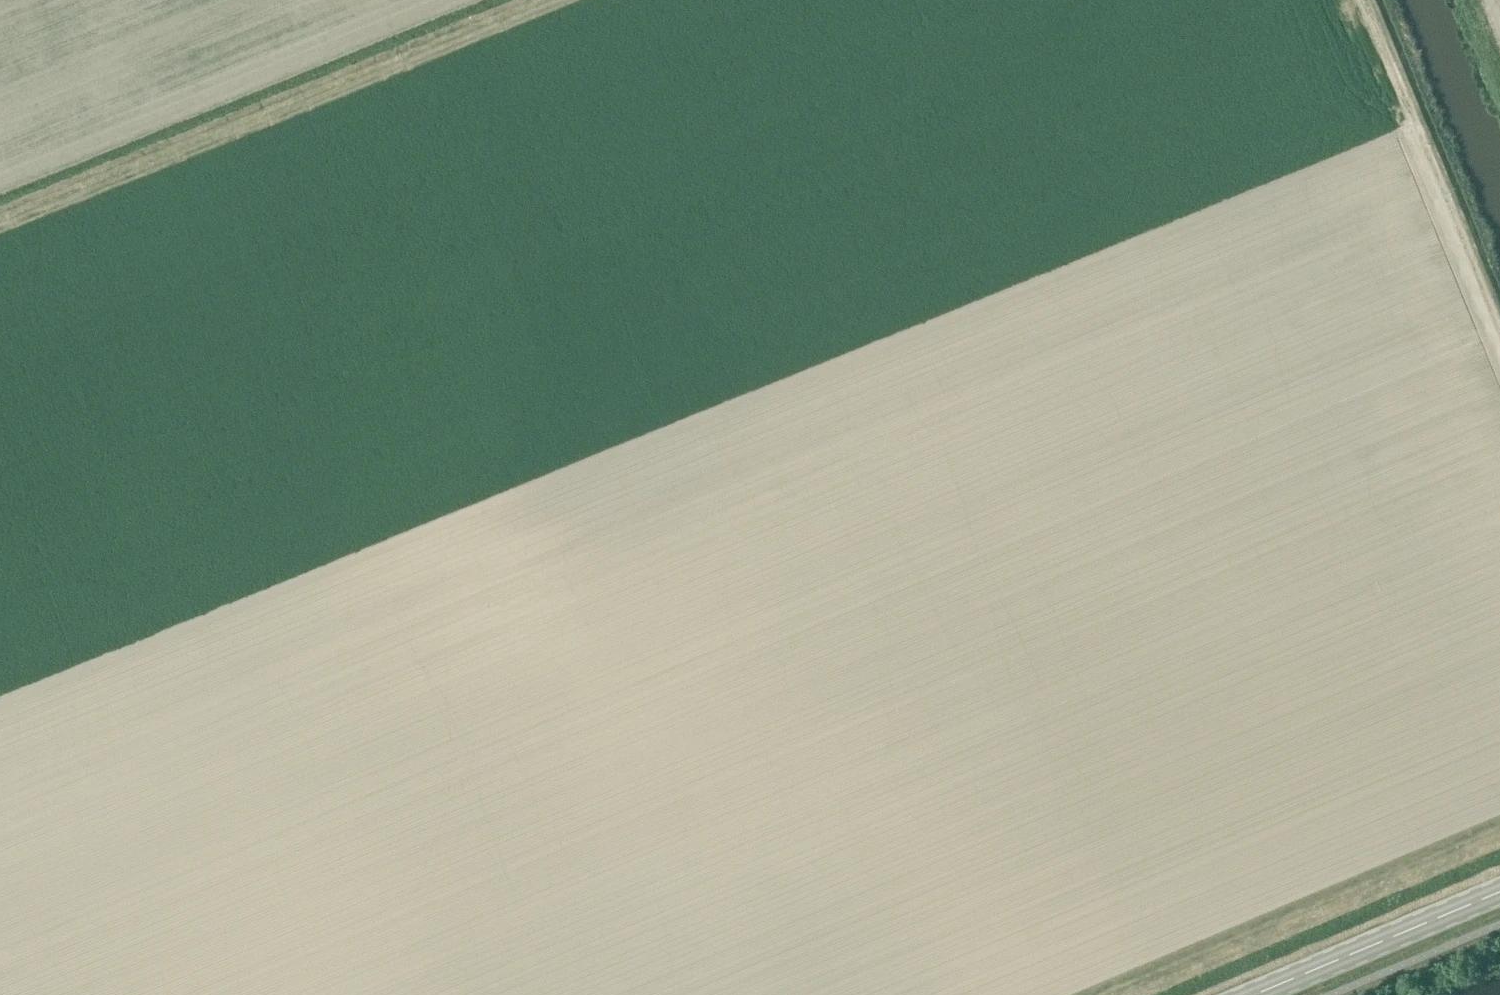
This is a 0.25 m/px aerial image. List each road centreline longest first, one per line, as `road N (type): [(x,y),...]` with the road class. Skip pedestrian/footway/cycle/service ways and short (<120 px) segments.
road 1 (primary): [(1499,891),(1254,994)]

